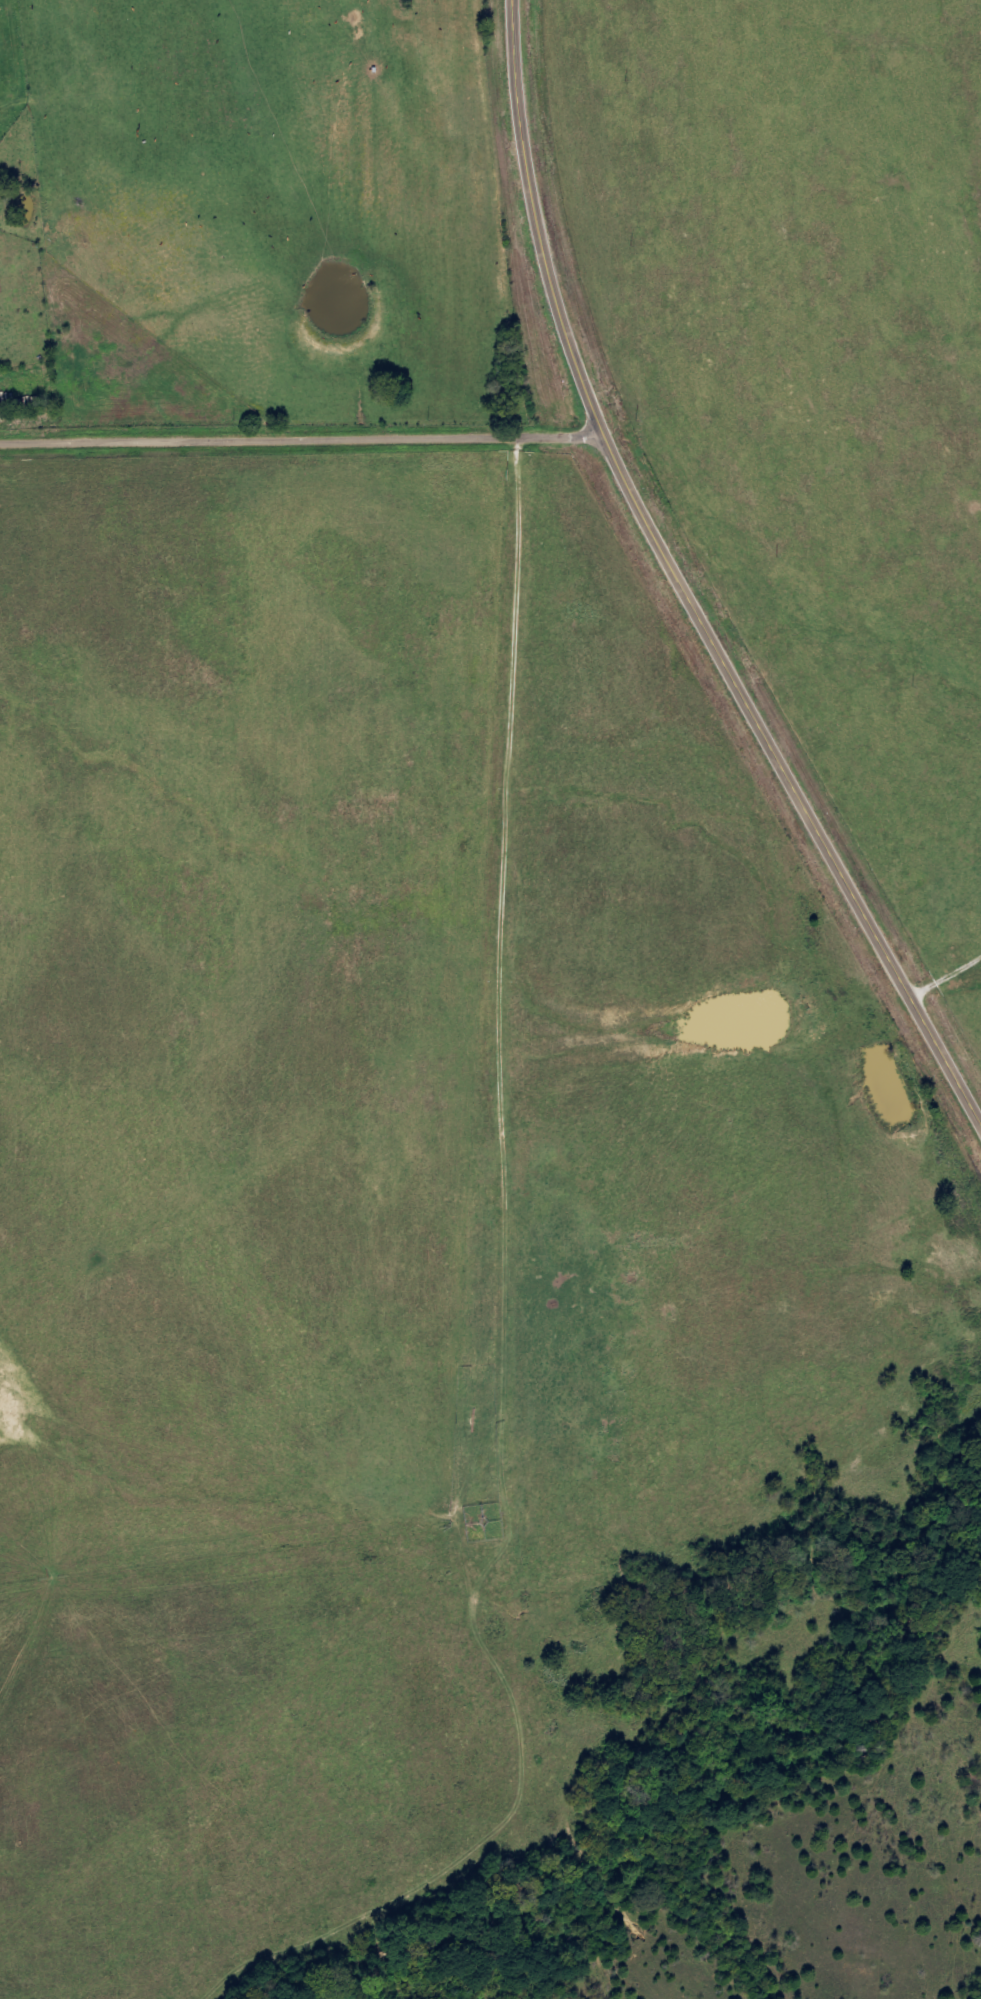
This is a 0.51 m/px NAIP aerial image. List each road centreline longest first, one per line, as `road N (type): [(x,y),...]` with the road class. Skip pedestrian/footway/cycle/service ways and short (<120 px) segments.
road 1 (tertiary): [(515,0),(531,191),(552,285),(601,429),(980,1124)]
road 2 (residential): [(0,444),(408,443),(582,438),(601,429)]

